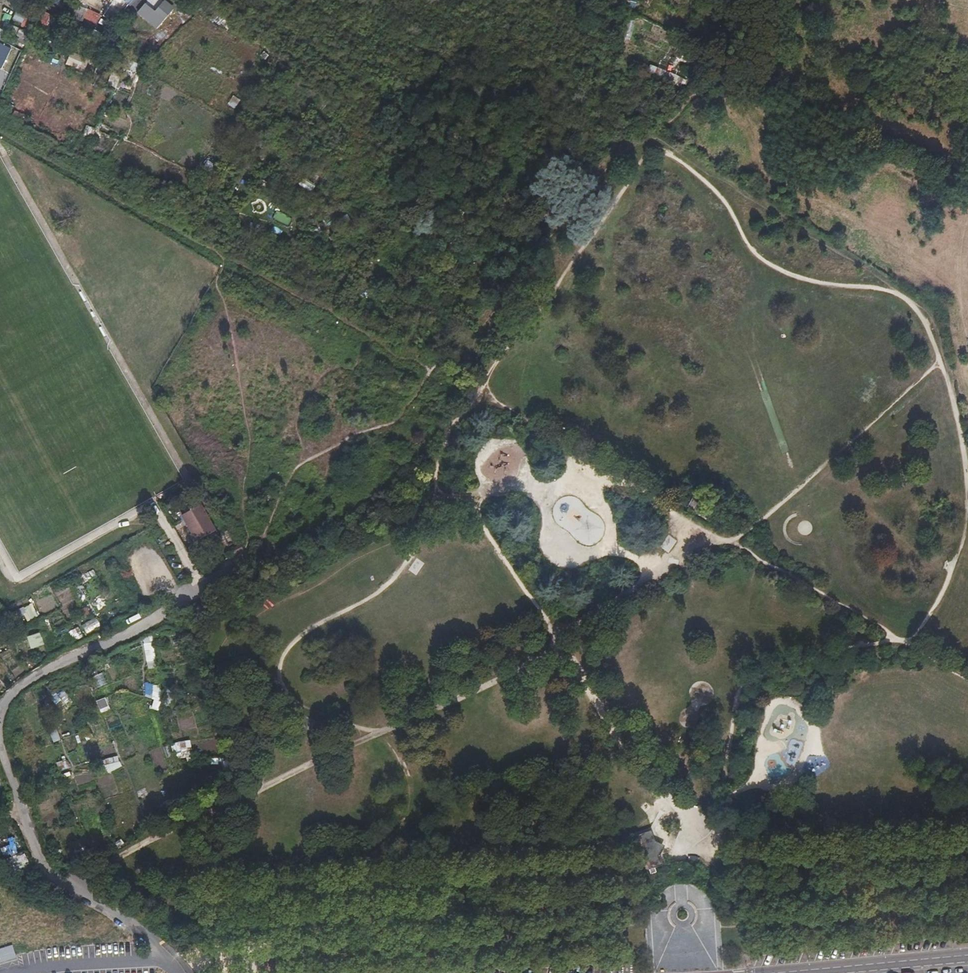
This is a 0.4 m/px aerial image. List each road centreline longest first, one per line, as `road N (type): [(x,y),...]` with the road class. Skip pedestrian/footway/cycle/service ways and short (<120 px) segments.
road 1 (track): [(0,126),(474,393)]
road 2 (residential): [(178,972),(148,935),(44,865),(0,743)]
road 3 (residential): [(0,723),(9,697),(32,678),(223,579)]
road 4 (track): [(714,87),(821,139),(967,185)]
road 5 (track): [(648,146),(672,116),(714,87),(767,0)]
road 6 (unclassified): [(777,972),(967,955)]

